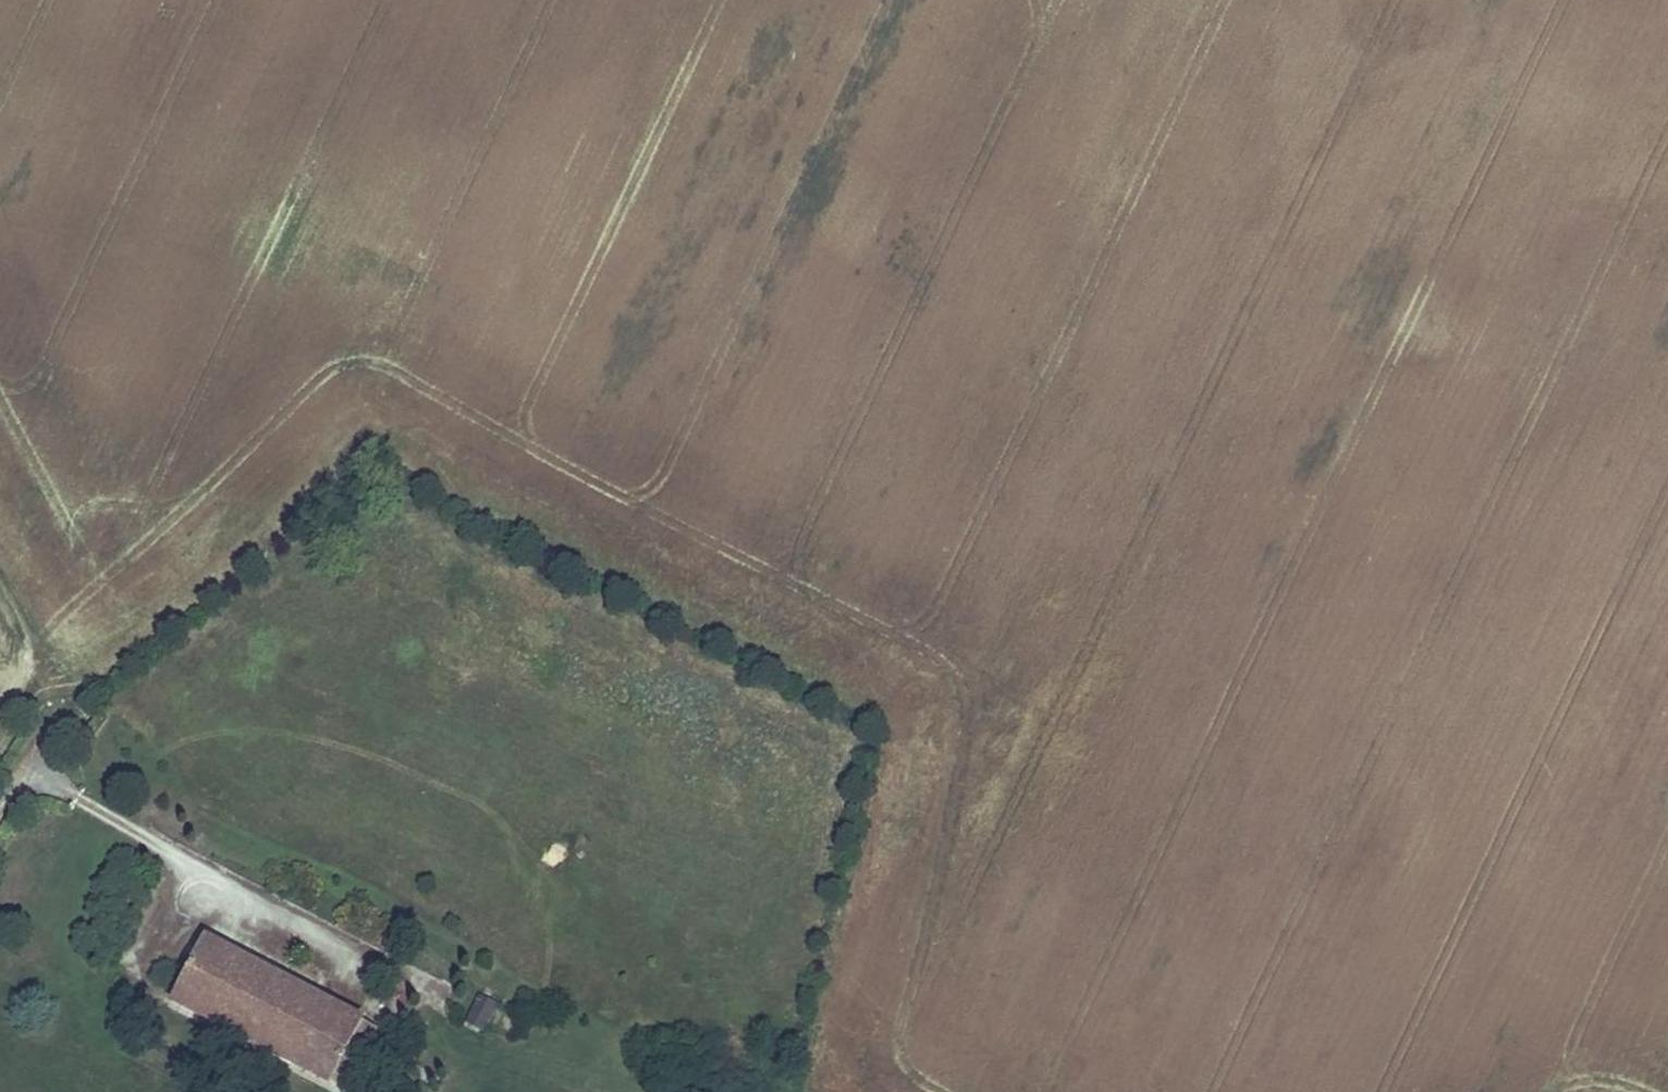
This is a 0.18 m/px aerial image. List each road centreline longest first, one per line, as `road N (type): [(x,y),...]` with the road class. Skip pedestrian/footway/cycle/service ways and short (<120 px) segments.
road 1 (residential): [(0,793),(41,776),(438,988)]

